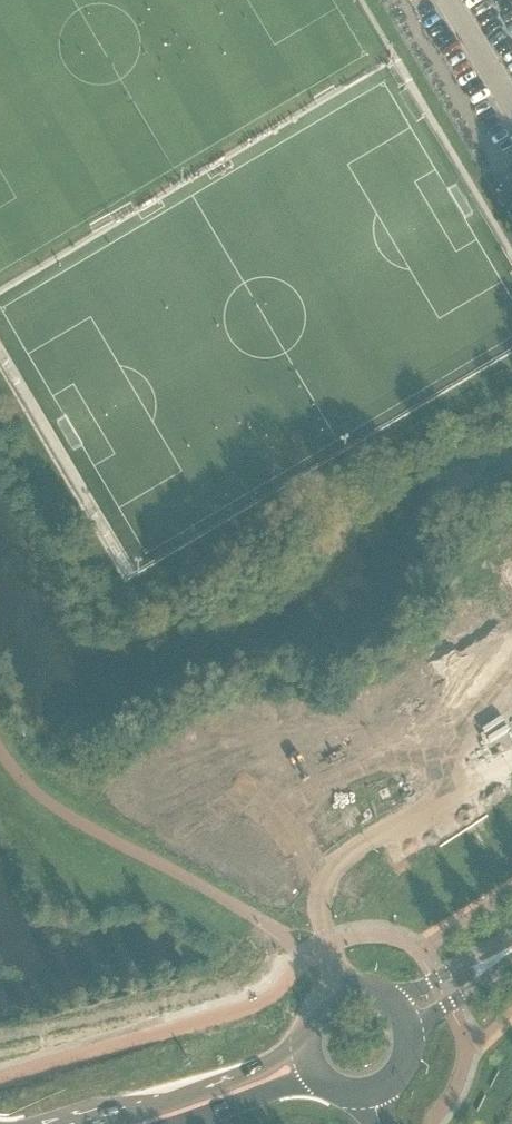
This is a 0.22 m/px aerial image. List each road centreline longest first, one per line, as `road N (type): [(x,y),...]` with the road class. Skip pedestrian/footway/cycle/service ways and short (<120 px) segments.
road 1 (unclassified): [(344,992),(318,905),(326,874),(350,850),(511,757)]
road 2 (tertiary): [(307,1042),(232,1082),(77,1123)]
road 3 (tertiary): [(177,1123),(320,1076)]
road 4 (tertiary): [(509,955),(464,965),(395,1004)]
road 5 (tertiary): [(410,1030),(480,987),(509,955)]

